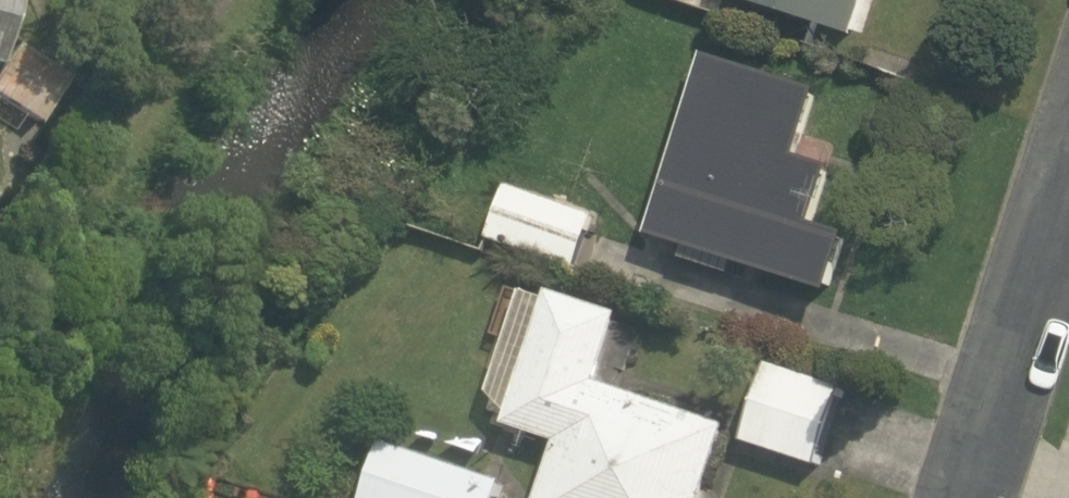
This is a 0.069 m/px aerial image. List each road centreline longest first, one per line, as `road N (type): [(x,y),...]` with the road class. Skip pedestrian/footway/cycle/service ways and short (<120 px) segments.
road 1 (residential): [(1068,184),(967,497)]

